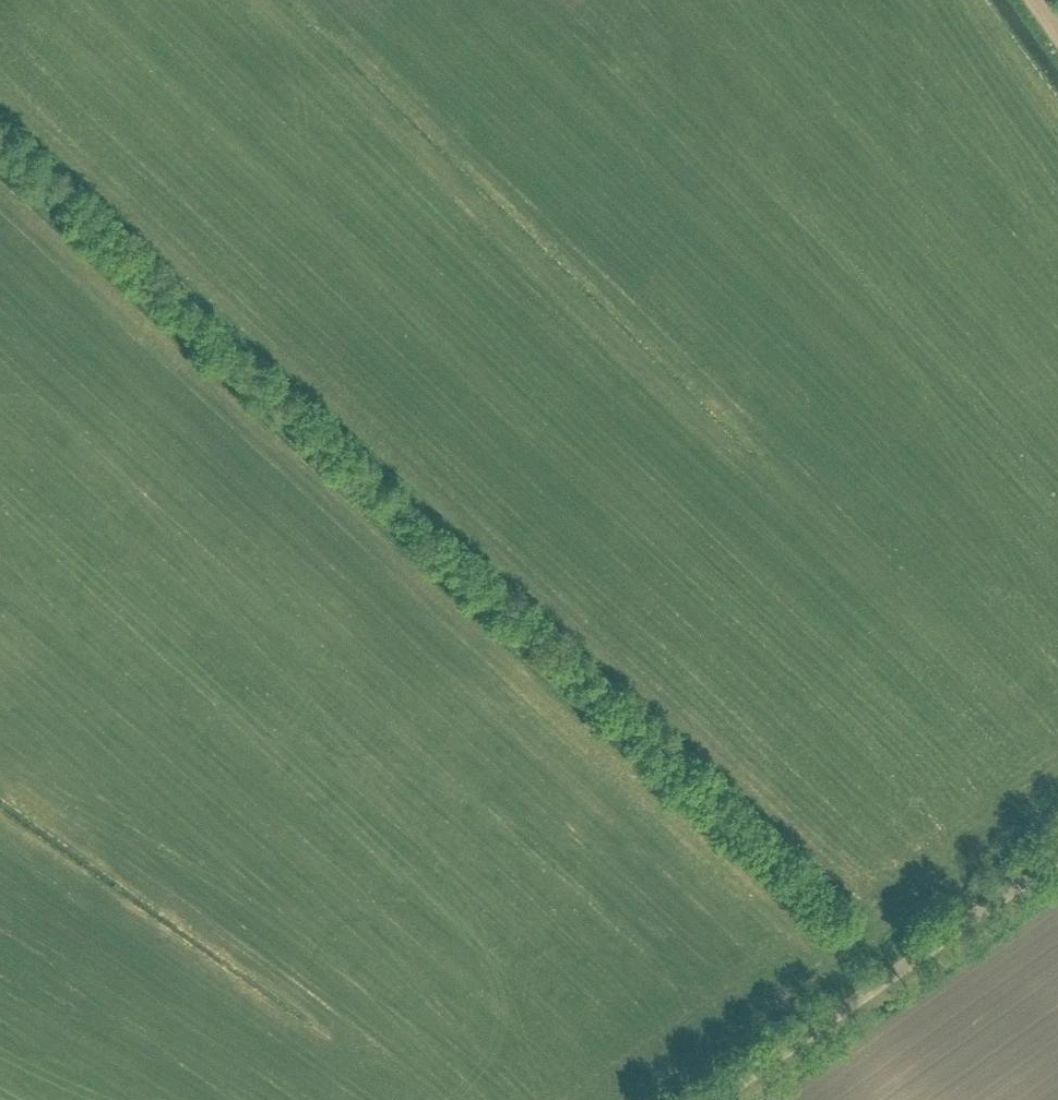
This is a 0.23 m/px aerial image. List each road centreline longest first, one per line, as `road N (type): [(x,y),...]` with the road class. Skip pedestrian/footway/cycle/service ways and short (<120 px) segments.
road 1 (unclassified): [(715,1099),(1057,859)]

